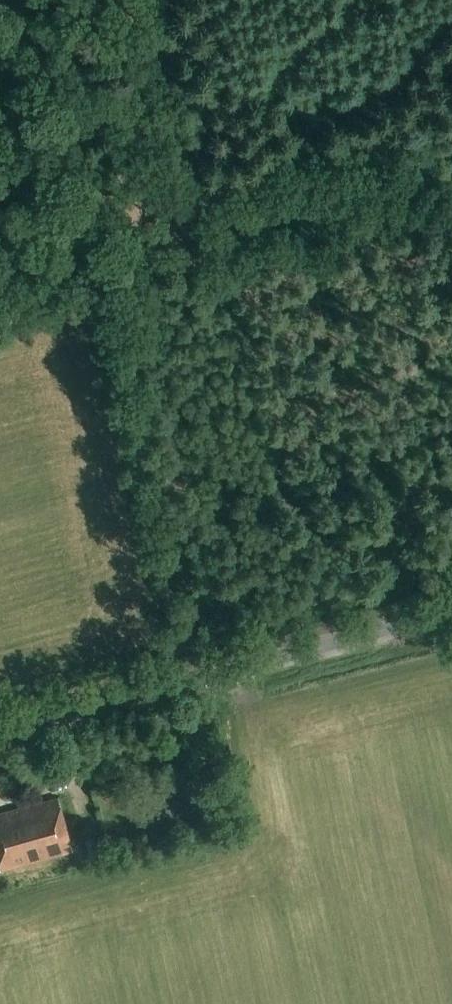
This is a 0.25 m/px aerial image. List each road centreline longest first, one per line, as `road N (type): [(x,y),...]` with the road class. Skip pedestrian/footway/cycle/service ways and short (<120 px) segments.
road 1 (track): [(451,156),(204,221),(177,205),(131,0)]
road 2 (unclassified): [(0,735),(451,612)]

